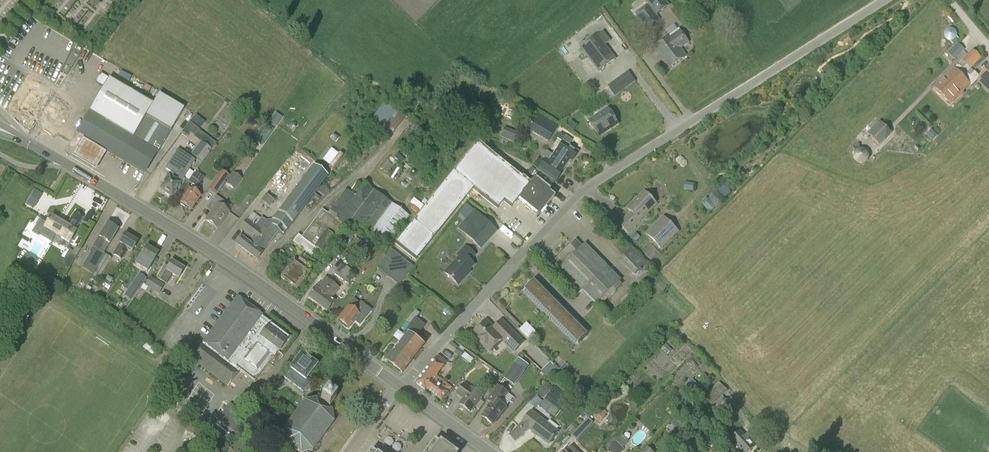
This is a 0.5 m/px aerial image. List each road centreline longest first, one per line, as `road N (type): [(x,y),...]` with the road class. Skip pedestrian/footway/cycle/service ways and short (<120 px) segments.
road 1 (unclassified): [(399,386),(592,184),(885,0)]
road 2 (secondary): [(399,386),(204,245),(30,142)]

